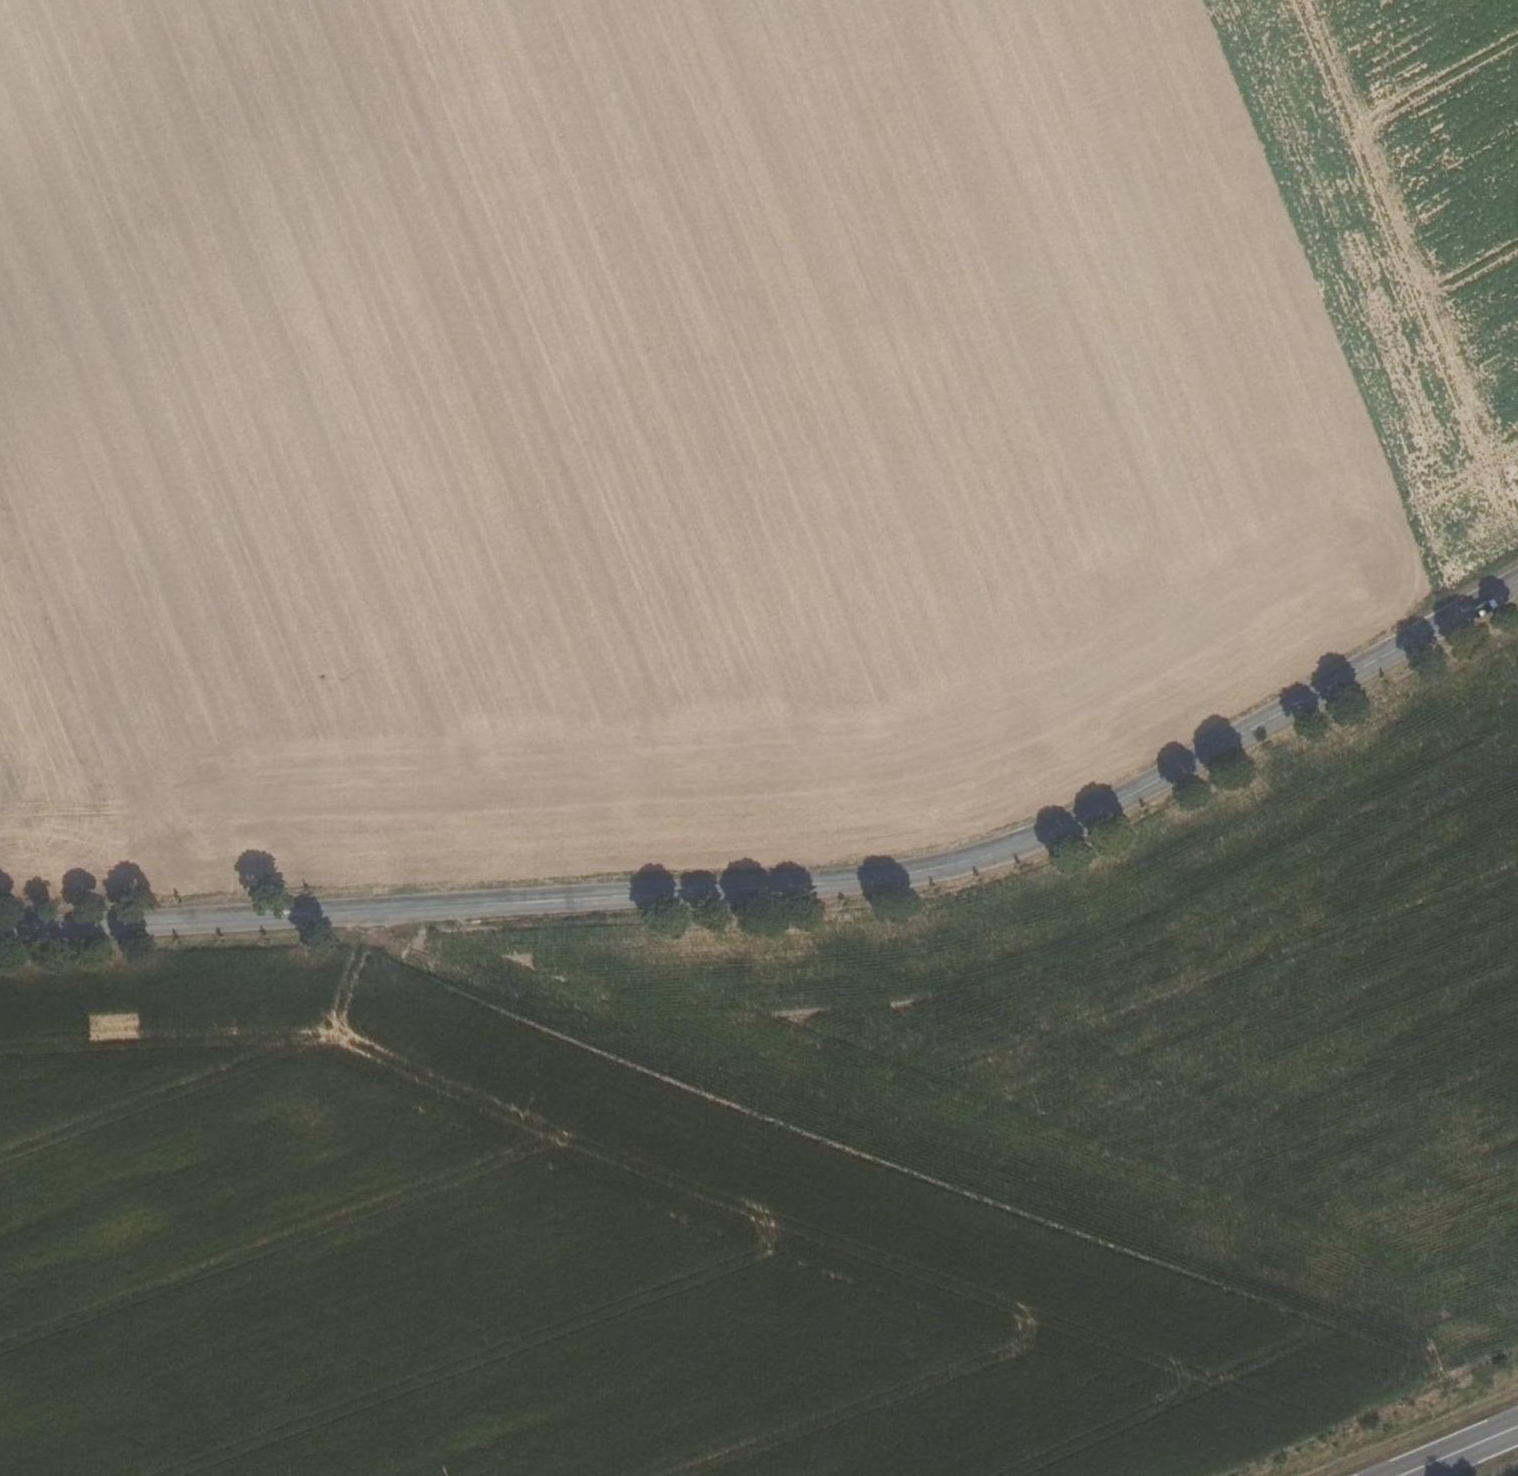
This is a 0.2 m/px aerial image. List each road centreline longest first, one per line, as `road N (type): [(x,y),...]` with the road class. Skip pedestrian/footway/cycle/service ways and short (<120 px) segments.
road 1 (tertiary): [(0,932),(743,891),(944,868),(1065,827),(1517,579)]
road 2 (tertiary): [(1517,1429),(1406,1475)]

